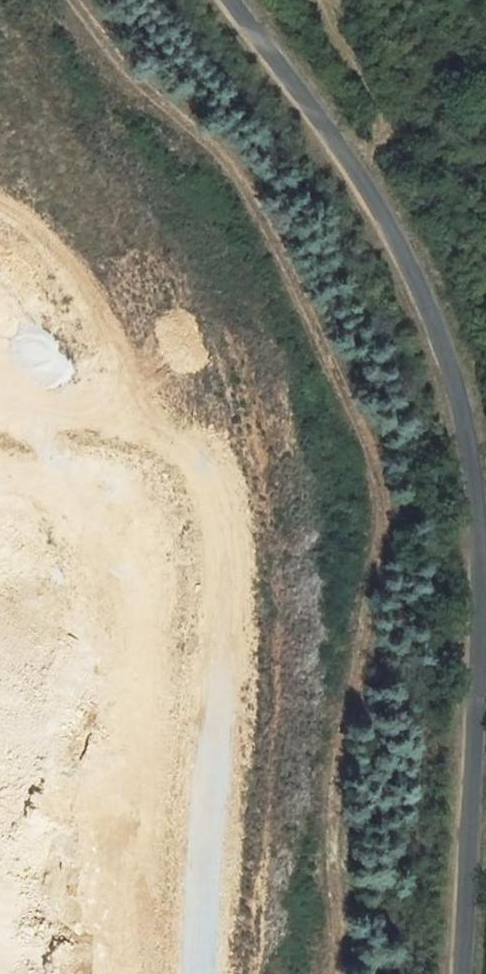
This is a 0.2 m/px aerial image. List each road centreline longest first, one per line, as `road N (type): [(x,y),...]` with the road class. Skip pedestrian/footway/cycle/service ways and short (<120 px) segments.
road 1 (unclassified): [(226,0),(345,158),(400,252),(449,365),(479,558),(461,973)]
road 2 (track): [(334,827),(337,725),(381,495),(367,445),(241,180),(133,81),(76,0)]

